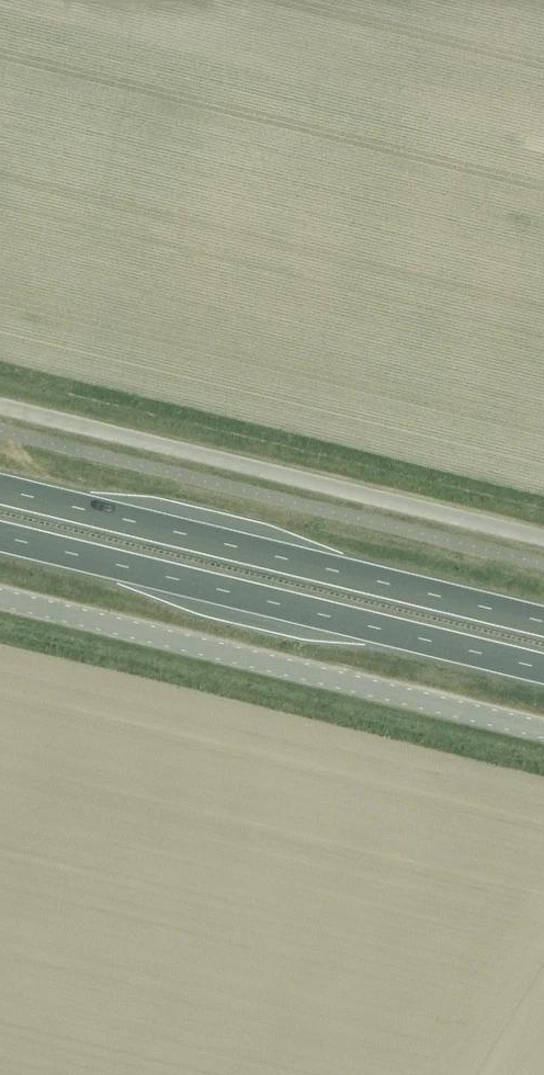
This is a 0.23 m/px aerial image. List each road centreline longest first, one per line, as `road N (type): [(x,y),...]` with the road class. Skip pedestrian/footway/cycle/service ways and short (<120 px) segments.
road 1 (trunk): [(0,536),(543,671)]
road 2 (trunk): [(543,622),(0,489)]
road 3 (unclassified): [(0,613),(543,745)]
road 4 (unclassified): [(543,525),(0,393)]

